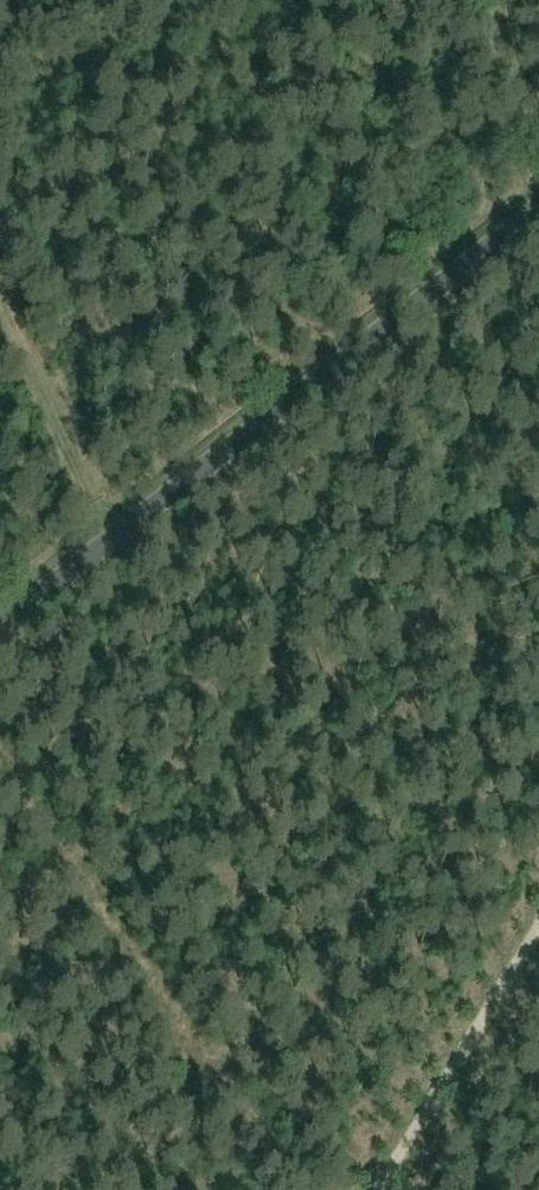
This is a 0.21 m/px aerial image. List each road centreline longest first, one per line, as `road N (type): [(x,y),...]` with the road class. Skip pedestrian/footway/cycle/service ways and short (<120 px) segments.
road 1 (unclassified): [(0,611),(538,196)]
road 2 (track): [(311,1189),(0,730)]
road 3 (track): [(368,1189),(538,927)]
road 4 (track): [(0,300),(103,530)]

